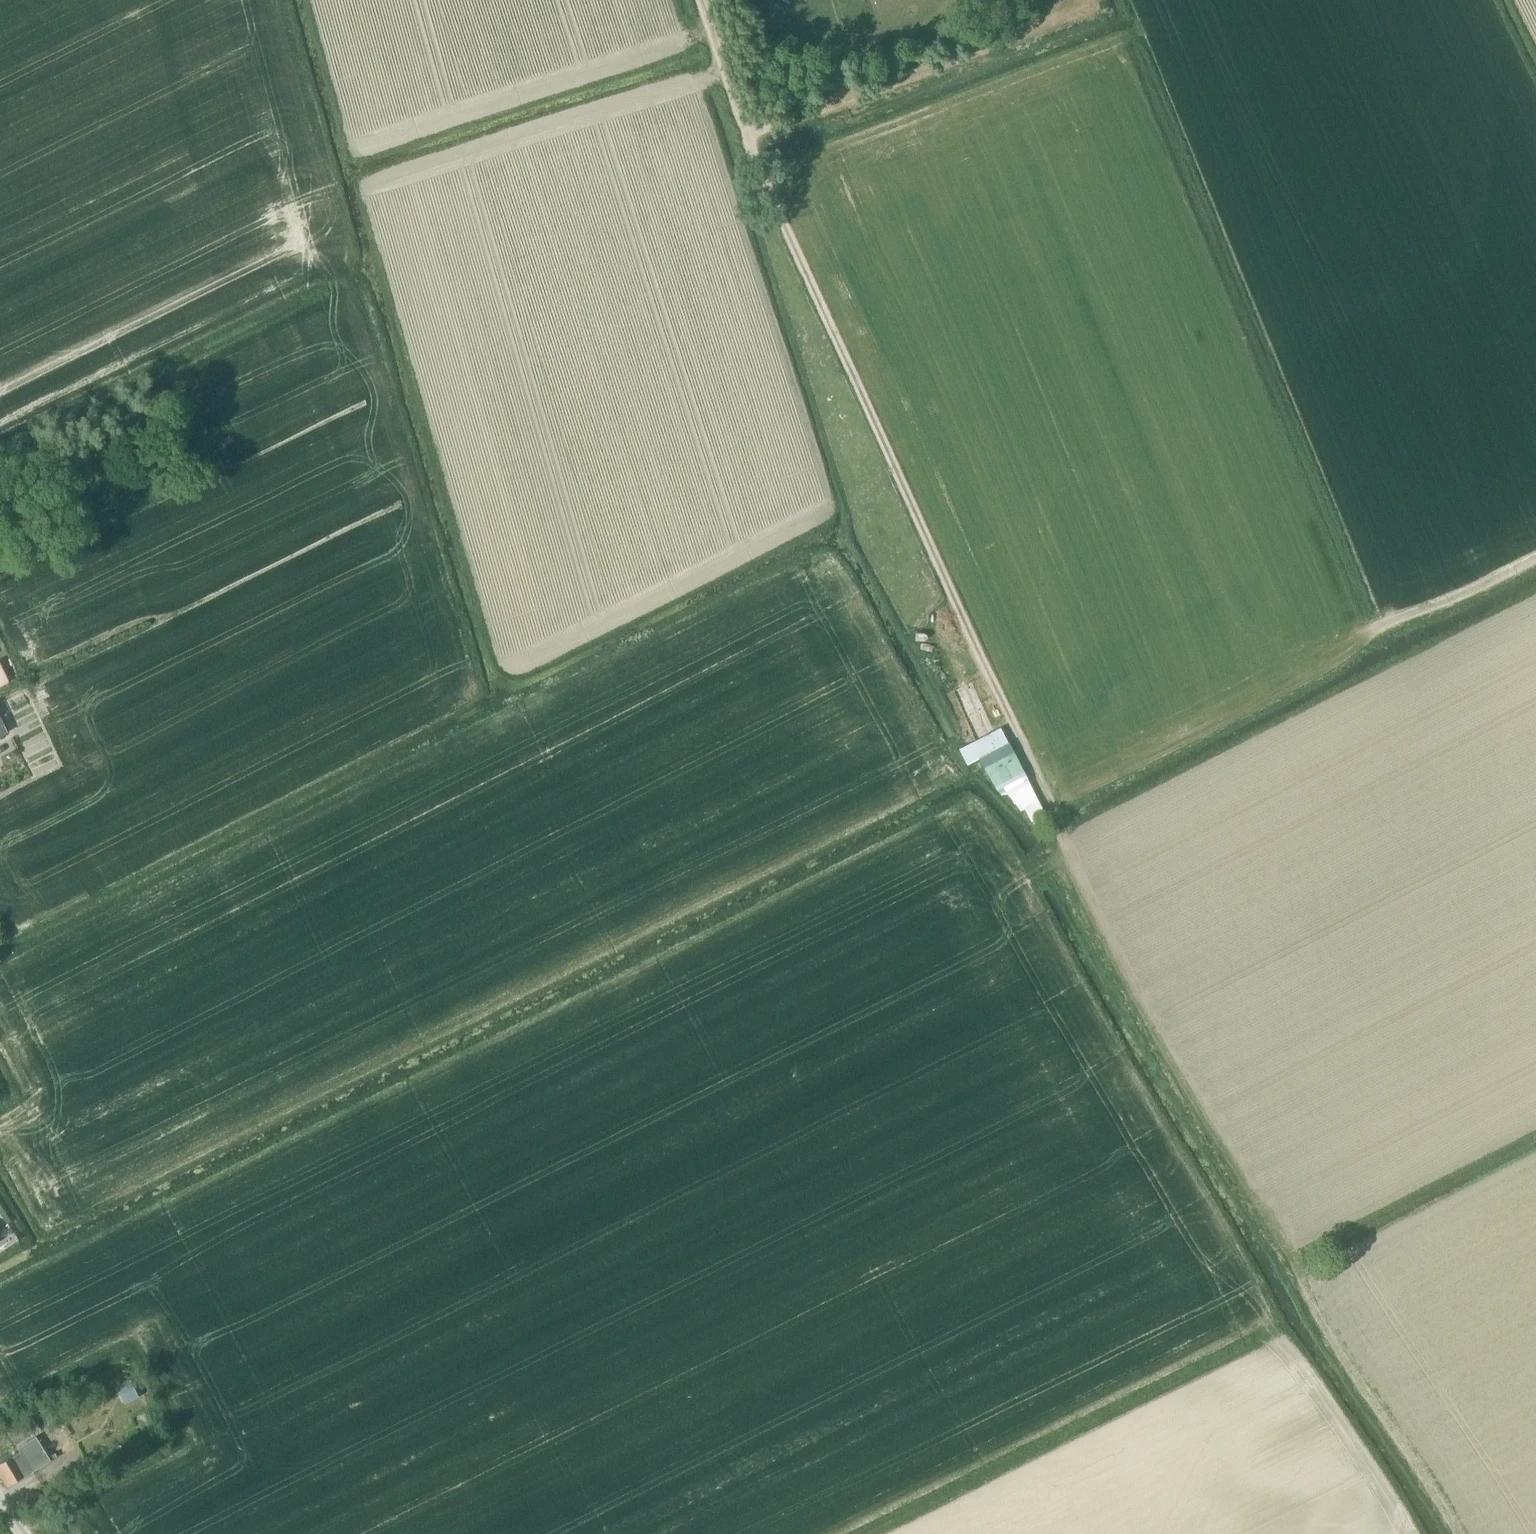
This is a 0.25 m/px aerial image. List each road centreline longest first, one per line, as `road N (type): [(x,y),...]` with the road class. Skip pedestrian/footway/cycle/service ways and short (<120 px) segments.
road 1 (track): [(702,0),(760,173),(1083,889),(1289,1256)]

